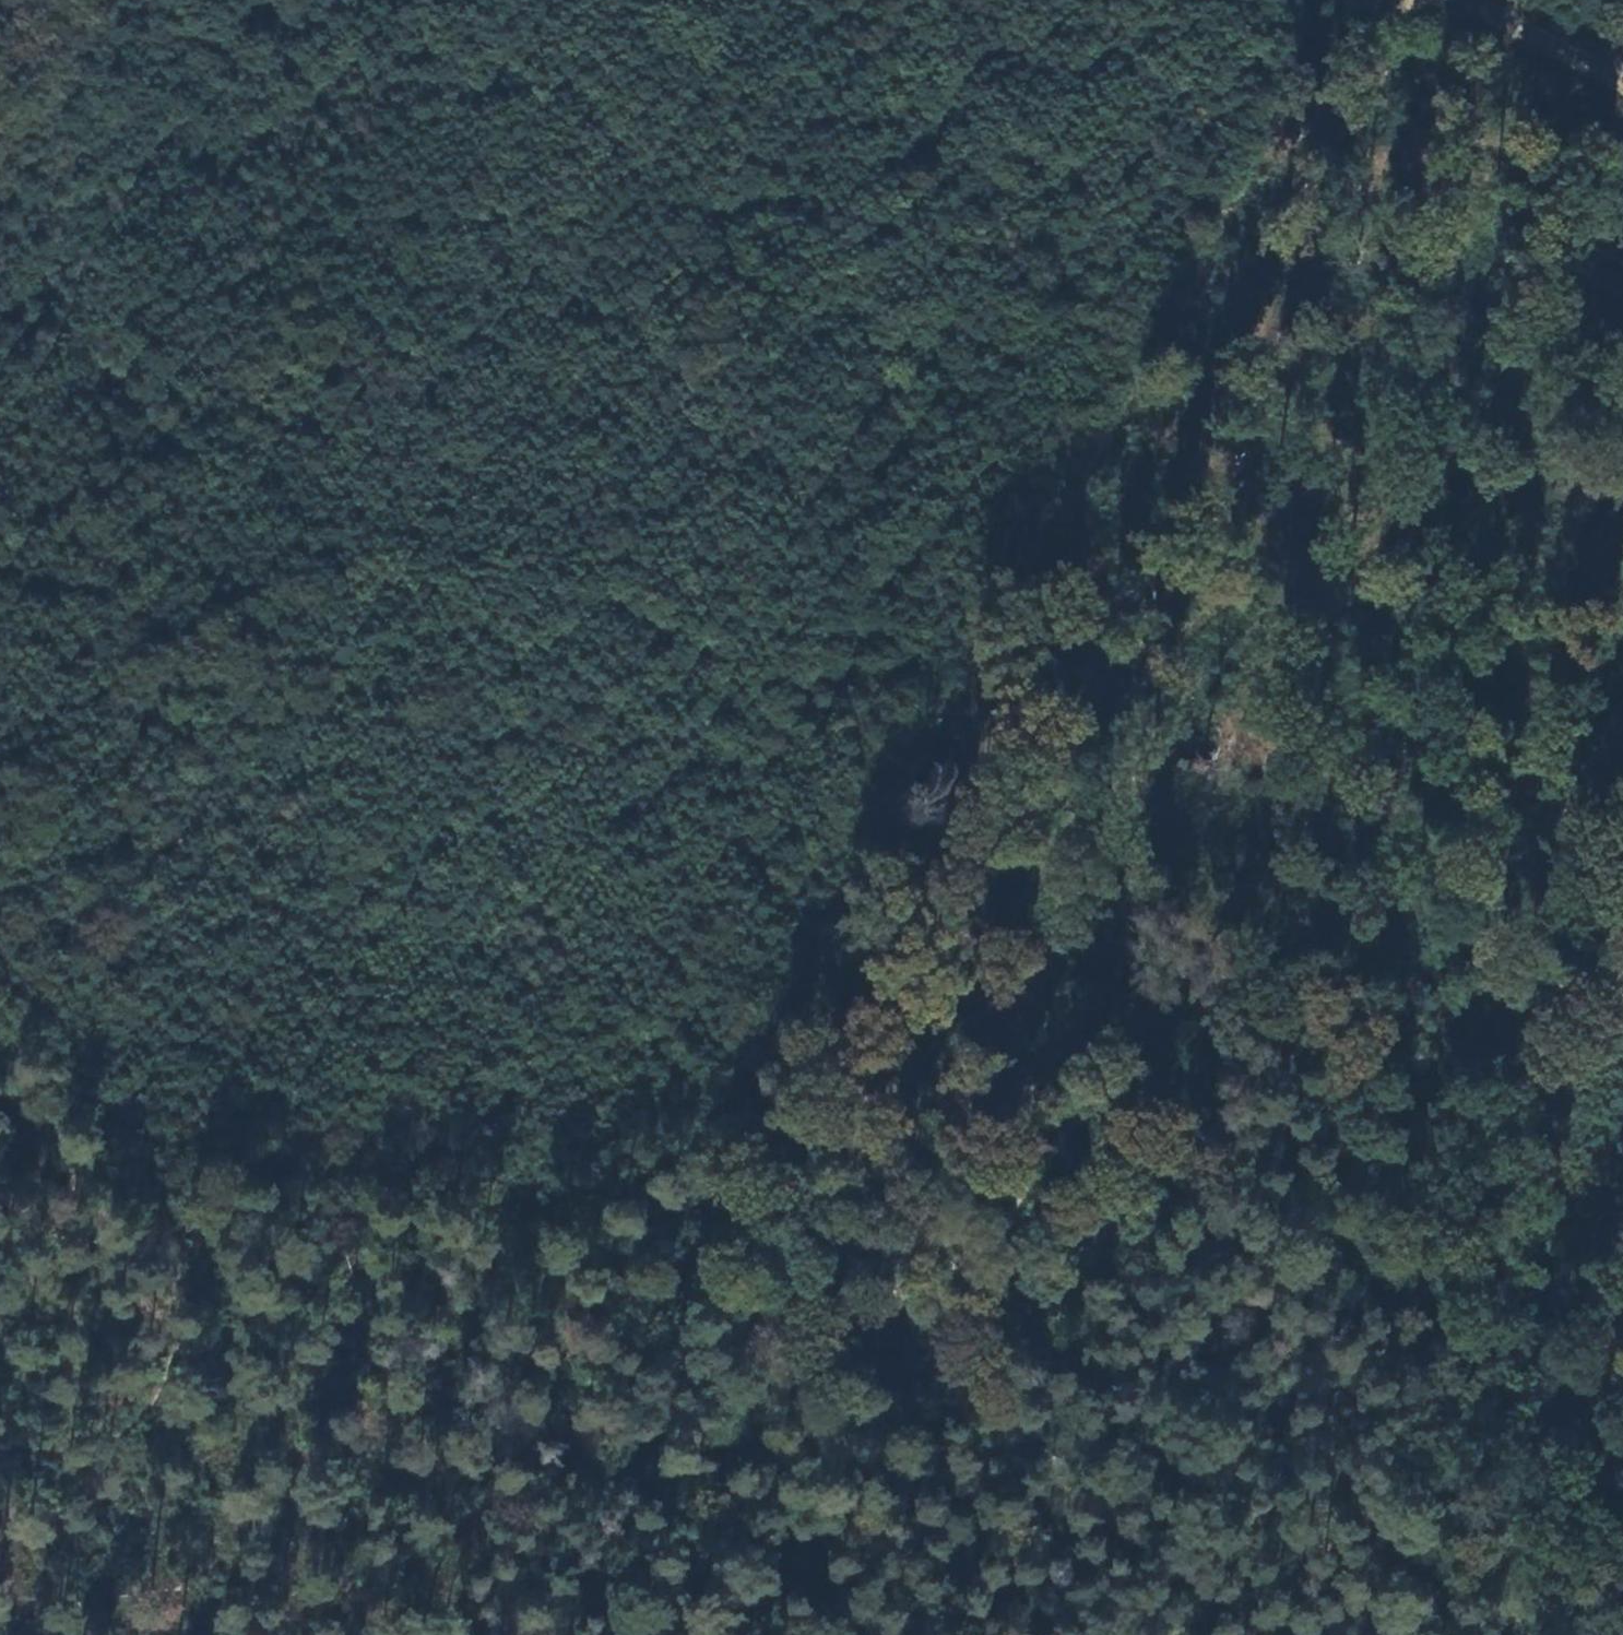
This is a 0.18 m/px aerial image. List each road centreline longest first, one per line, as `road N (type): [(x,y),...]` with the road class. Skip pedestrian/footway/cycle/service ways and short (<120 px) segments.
road 1 (track): [(1125,1001),(1224,290),(1411,0)]
road 2 (track): [(1467,0),(1622,88)]

